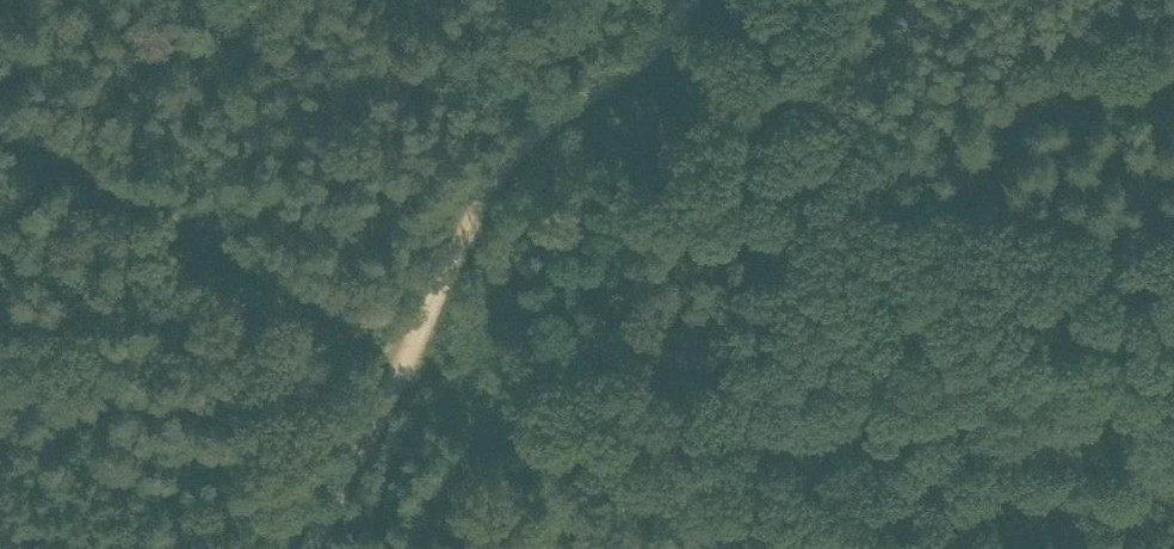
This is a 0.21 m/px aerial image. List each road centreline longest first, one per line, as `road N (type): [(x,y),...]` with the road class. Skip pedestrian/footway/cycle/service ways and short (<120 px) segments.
road 1 (track): [(852,548),(616,482),(488,429),(340,321),(0,133)]
road 2 (unclassified): [(696,0),(671,37),(531,143),(492,188),(310,548)]

